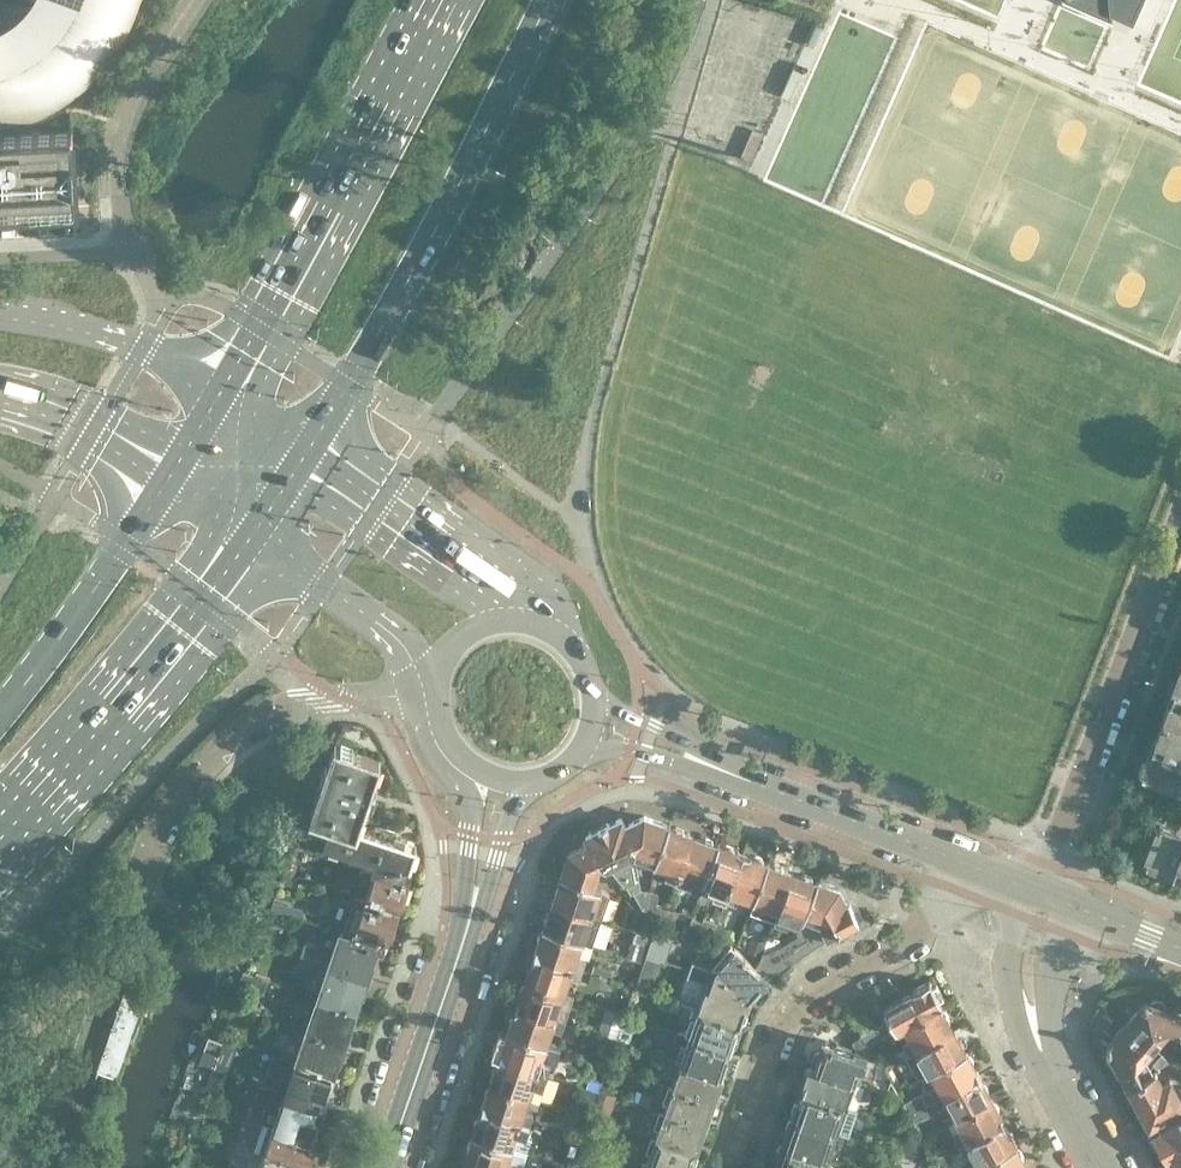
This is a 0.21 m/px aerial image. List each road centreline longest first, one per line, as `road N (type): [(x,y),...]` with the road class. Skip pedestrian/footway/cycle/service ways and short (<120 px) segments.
road 1 (primary): [(309,454),(544,0)]
road 2 (unclassified): [(104,974),(167,828),(192,788),(250,732),(286,712),(350,701),(393,695),(430,709)]
road 3 (primary): [(439,0),(223,397)]
road 4 (residential): [(1038,892),(838,974),(787,1026),(737,1167)]
road 5 (secondary): [(387,1167),(456,967),(505,783)]
road 6 (residential): [(1038,892),(1180,520)]
road 7 (primary): [(0,847),(250,544)]
road 8 (secondary): [(1038,892),(711,766)]
road 9 (residential): [(1097,1167),(1025,1022),(1038,892)]
road 10 (primary): [(169,485),(0,708)]
road 11 (secondary): [(524,618),(382,501),(309,454)]
road 12 (tertiary): [(223,397),(142,348),(72,326),(0,318)]
road 13 (secondary): [(250,544),(435,673)]
road 14 (tertiary): [(0,404),(89,437),(169,485)]
road 15 (secondary): [(1180,945),(1038,892)]
road 16 (secondary): [(711,766),(652,727),(597,705)]
road 17 (secondary): [(587,741),(711,766)]
road 18 (secondary): [(597,705),(585,657),(569,638),(524,618)]

